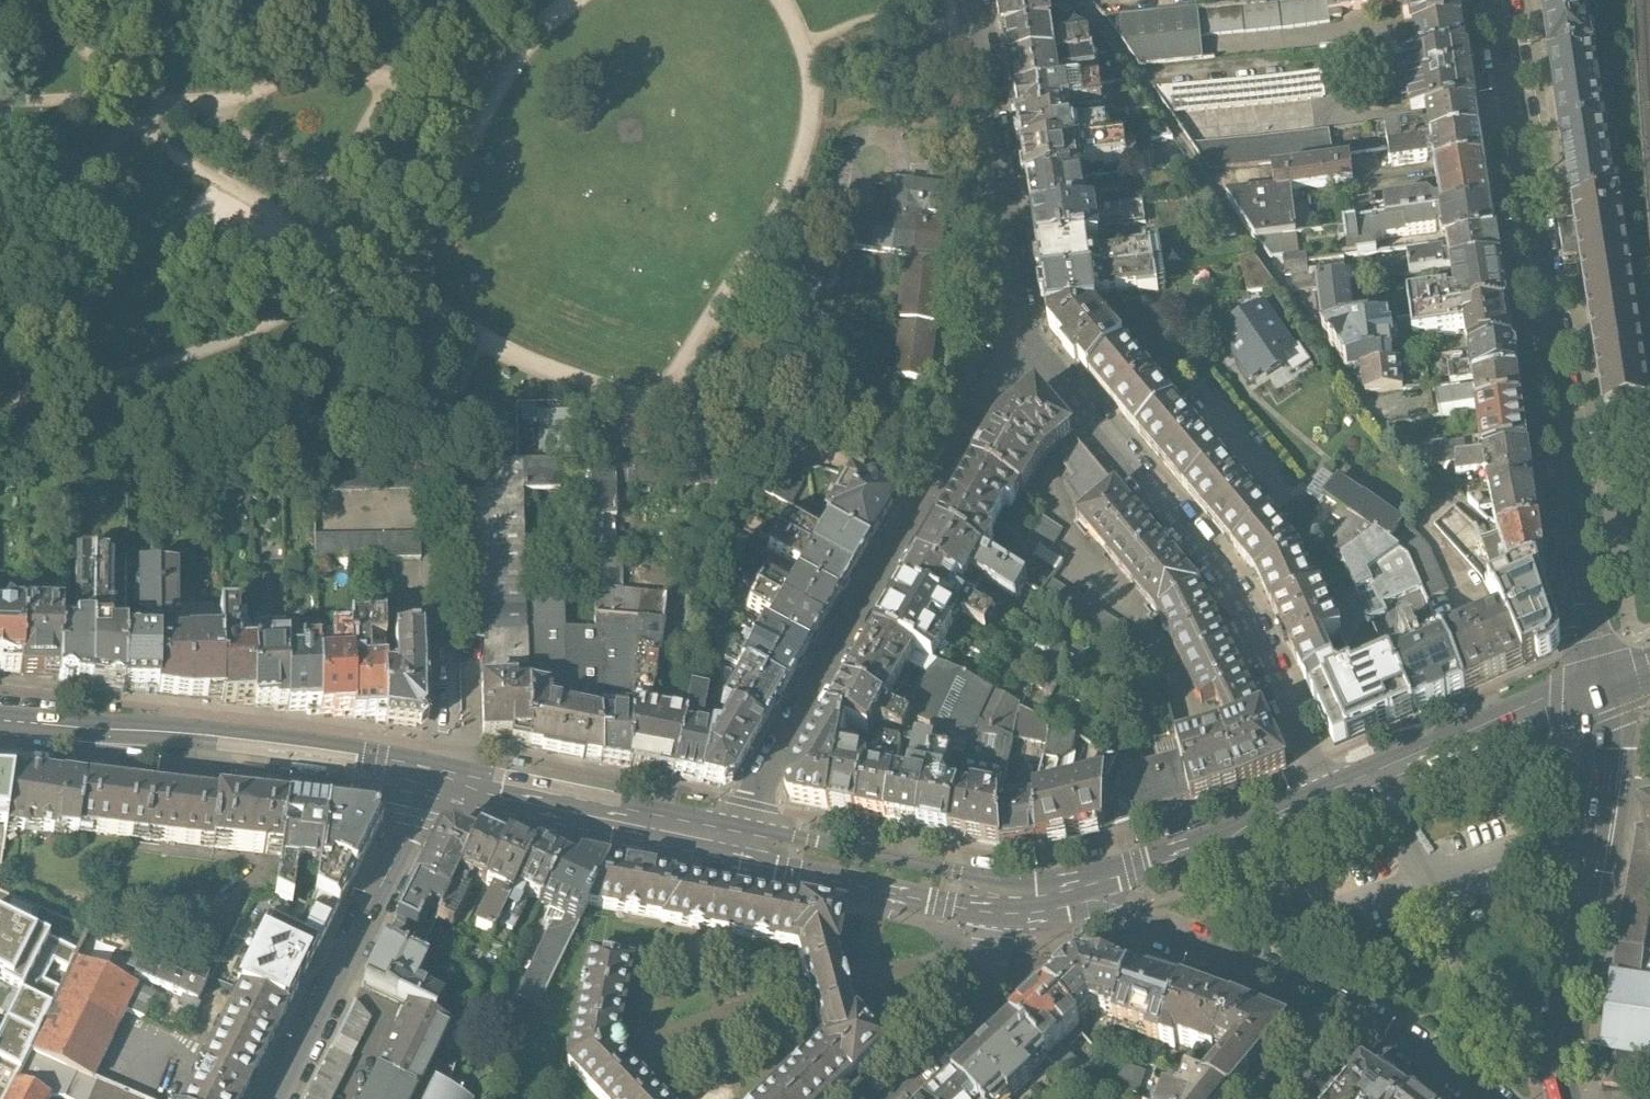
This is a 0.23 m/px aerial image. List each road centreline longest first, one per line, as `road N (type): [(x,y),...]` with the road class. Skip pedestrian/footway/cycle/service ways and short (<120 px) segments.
road 1 (primary): [(1499,0),(1600,680)]
road 2 (residential): [(1023,332),(756,793),(749,825)]
road 3 (residential): [(1328,793),(1244,600),(1210,549),(1023,332)]
road 4 (primary): [(1600,680),(1607,745),(1556,1024),(1561,1098)]
road 5 (primary): [(436,785),(405,760),(358,752),(201,732),(29,729)]
road 6 (primary): [(29,729),(400,795),(436,785)]
road 7 (residential): [(274,1098),(436,785)]
road 8 (residential): [(972,0),(1023,332)]
road 9 (primary): [(1328,793),(1600,680)]
road 10 (primary): [(1105,909),(1353,1011)]
road 11 (primary): [(741,861),(1000,911)]
road 12 (primary): [(1000,875),(749,825)]
road 13 (residential): [(882,1098),(977,1008),(1000,911)]
road 14 (primary): [(436,785),(653,828)]
road 15 (primary): [(1126,869),(1328,793)]
road 16 (primary): [(1353,1011),(1481,1098)]

